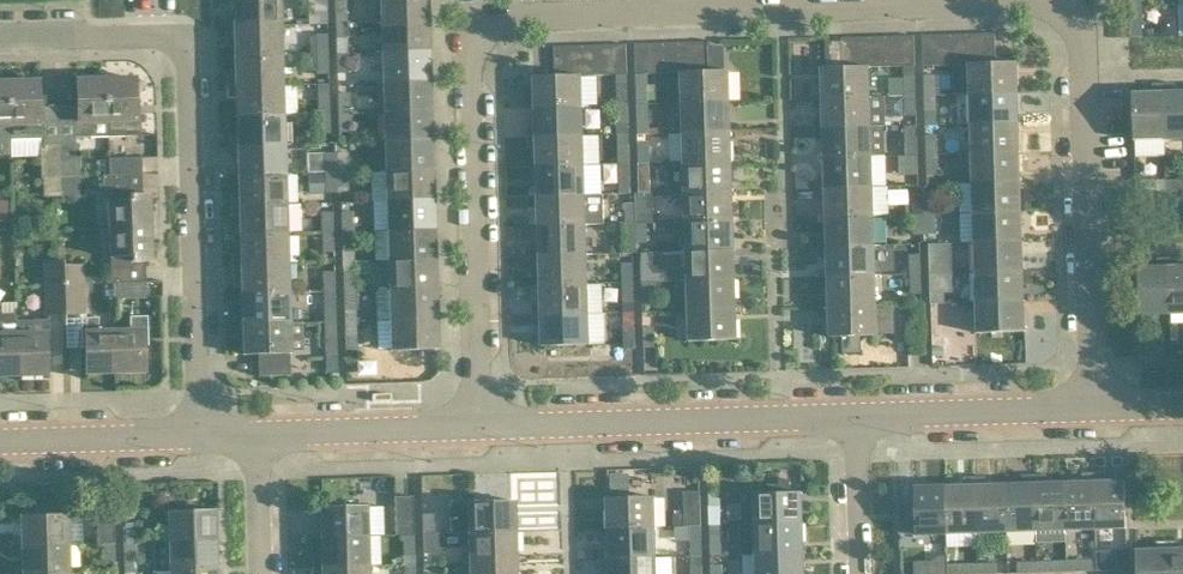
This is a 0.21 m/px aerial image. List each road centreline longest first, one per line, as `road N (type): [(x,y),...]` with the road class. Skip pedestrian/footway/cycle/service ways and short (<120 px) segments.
road 1 (residential): [(479,426),(473,81),(475,53),(489,27),(518,19),(1010,2),(1045,4),(1082,38),(1096,407)]
road 2 (residential): [(200,435),(182,42),(0,38)]
road 3 (residential): [(856,416),(479,426)]
road 4 (residential): [(1096,407),(856,416)]
road 5 (residential): [(0,443),(200,435)]
road 6 (residential): [(861,573),(856,416)]
road 7 (residential): [(261,573),(257,433)]
road 8 (residential): [(479,426),(358,429)]

